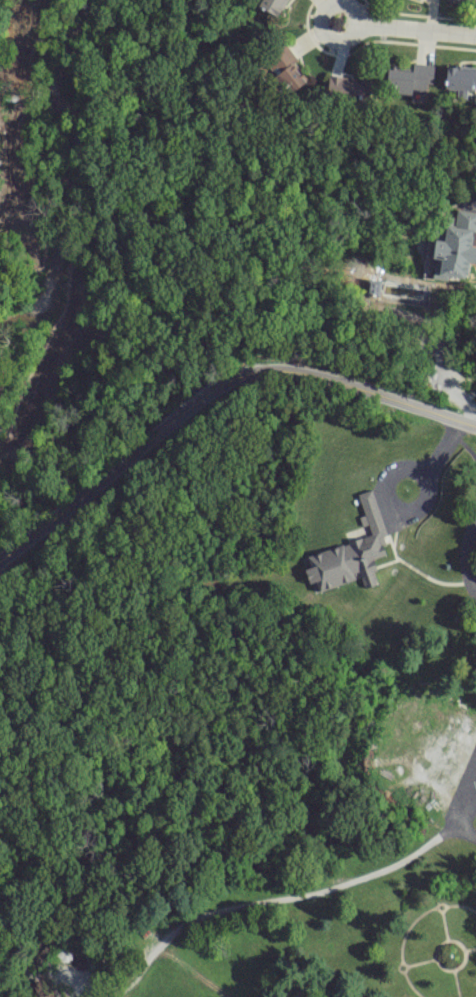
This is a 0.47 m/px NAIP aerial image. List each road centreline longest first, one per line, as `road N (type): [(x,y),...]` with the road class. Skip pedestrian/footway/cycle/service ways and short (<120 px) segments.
road 1 (tertiary): [(475,426),(313,374),(243,374),(198,399),(0,559)]
road 2 (residential): [(475,839),(458,829),(443,833),(392,866),(201,914),(181,923),(106,995)]
road 3 (residential): [(475,40),(351,26)]

